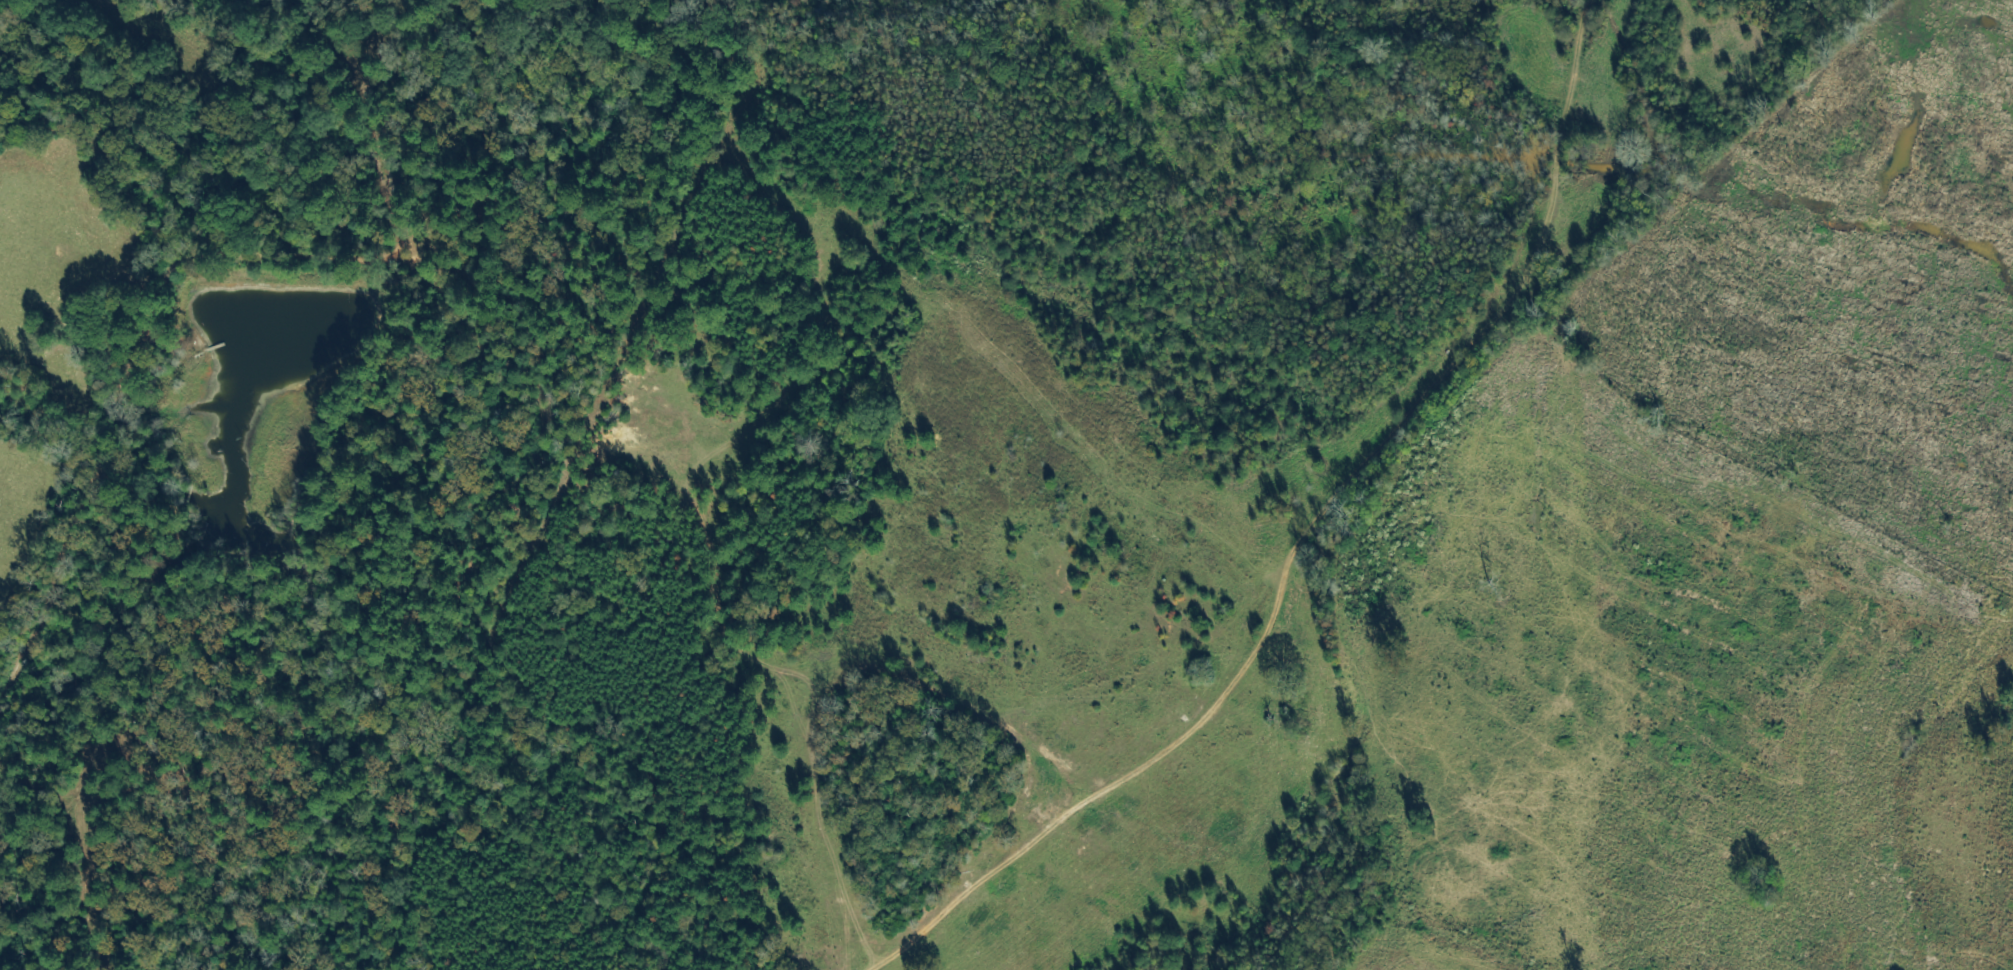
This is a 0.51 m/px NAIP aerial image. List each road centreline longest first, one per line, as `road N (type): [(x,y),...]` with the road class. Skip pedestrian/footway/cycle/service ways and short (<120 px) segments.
road 1 (track): [(0,596),(127,361)]

